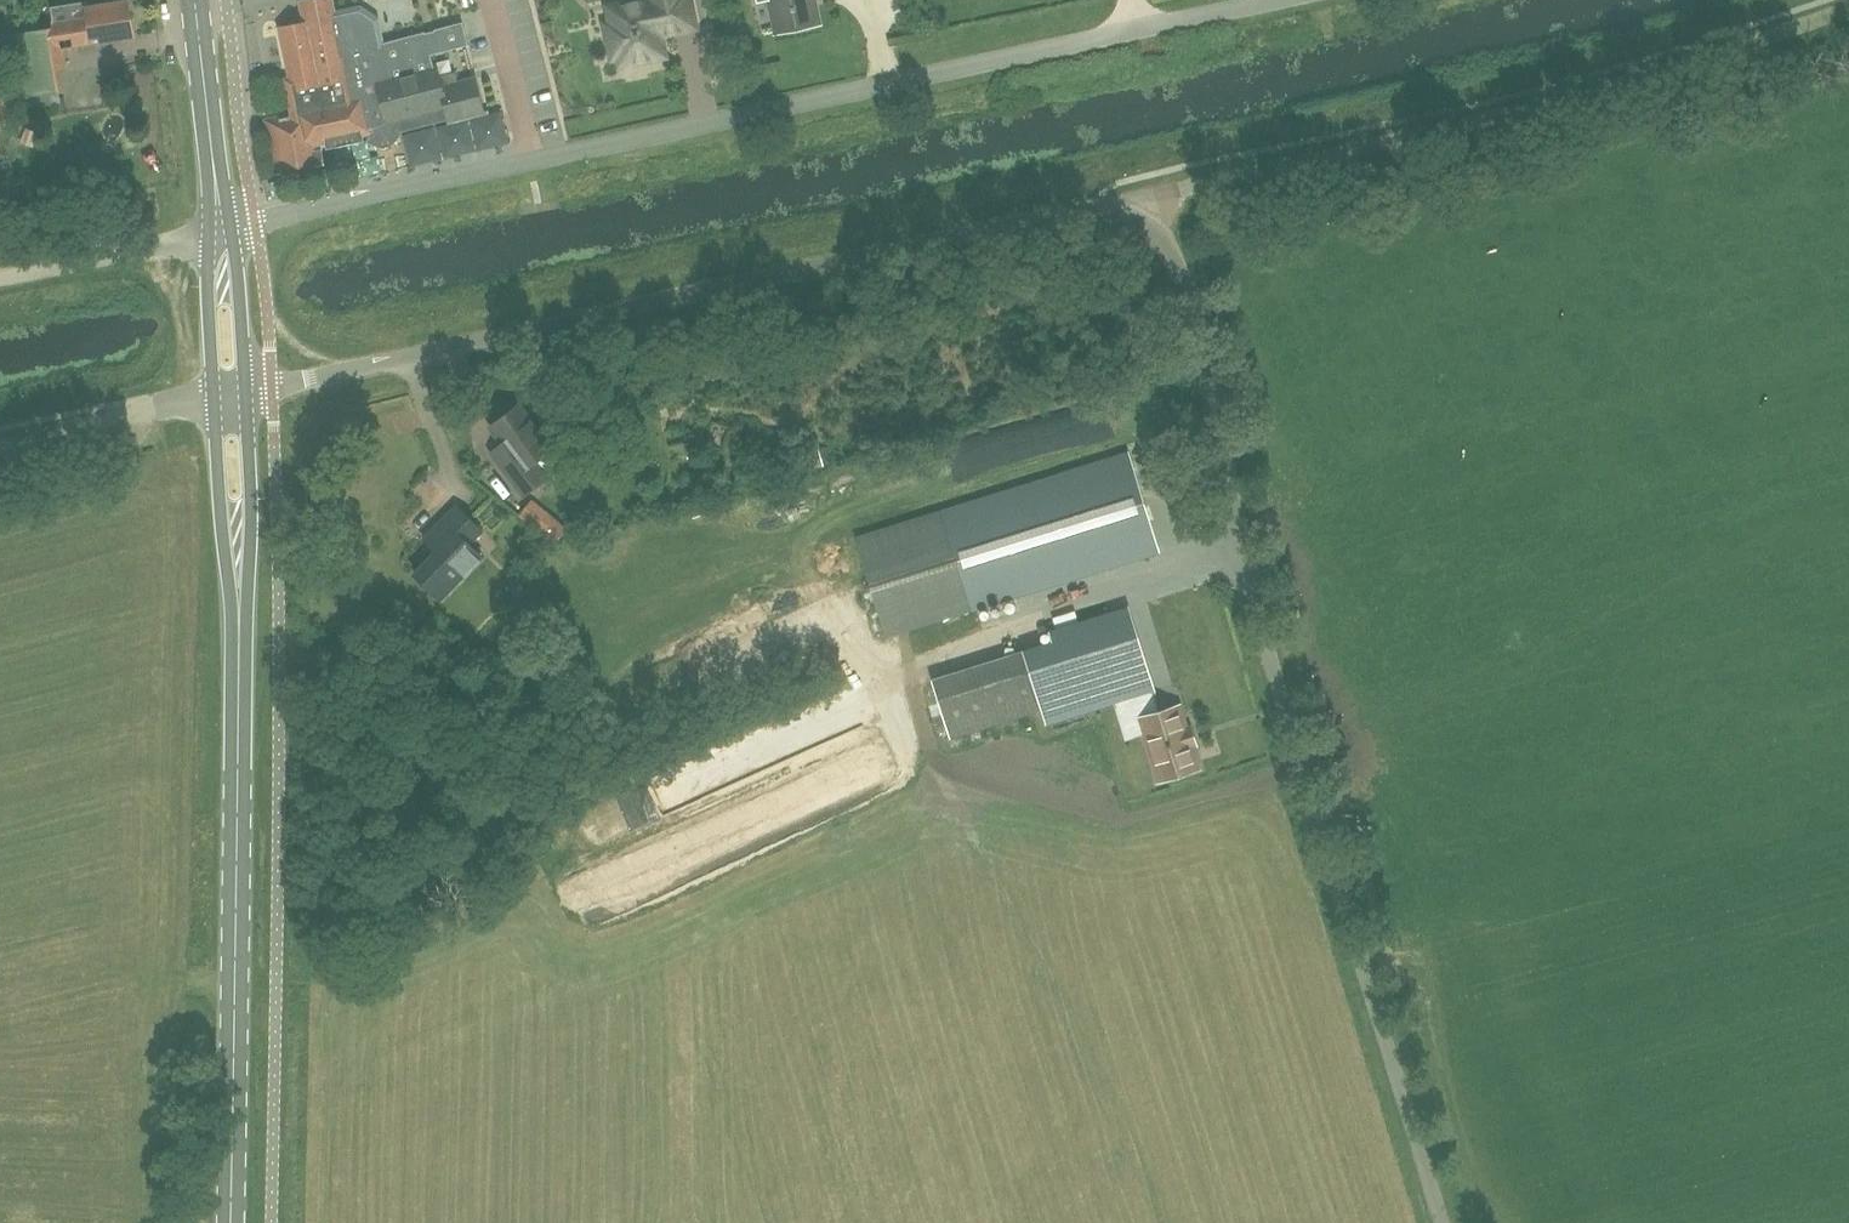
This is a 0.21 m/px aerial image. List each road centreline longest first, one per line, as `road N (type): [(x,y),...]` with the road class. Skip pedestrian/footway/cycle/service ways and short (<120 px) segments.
road 1 (unclassified): [(233,230),(1271,0)]
road 2 (unclassified): [(1441,1222),(1292,739),(1178,267)]
road 3 (unclassified): [(244,394),(1098,205),(1155,222),(1178,267)]
road 4 (track): [(1848,7),(1624,83),(1117,206)]
road 5 (secondary): [(234,1222),(241,675)]
road 6 (secondary): [(241,675),(251,493),(244,394)]
road 7 (secondary): [(216,401),(241,675)]
road 8 (track): [(0,277),(209,235)]
road 9 (track): [(0,447),(176,410)]
road 10 (secondary): [(209,235),(216,401)]
road 11 (secondary): [(244,394),(233,230)]

